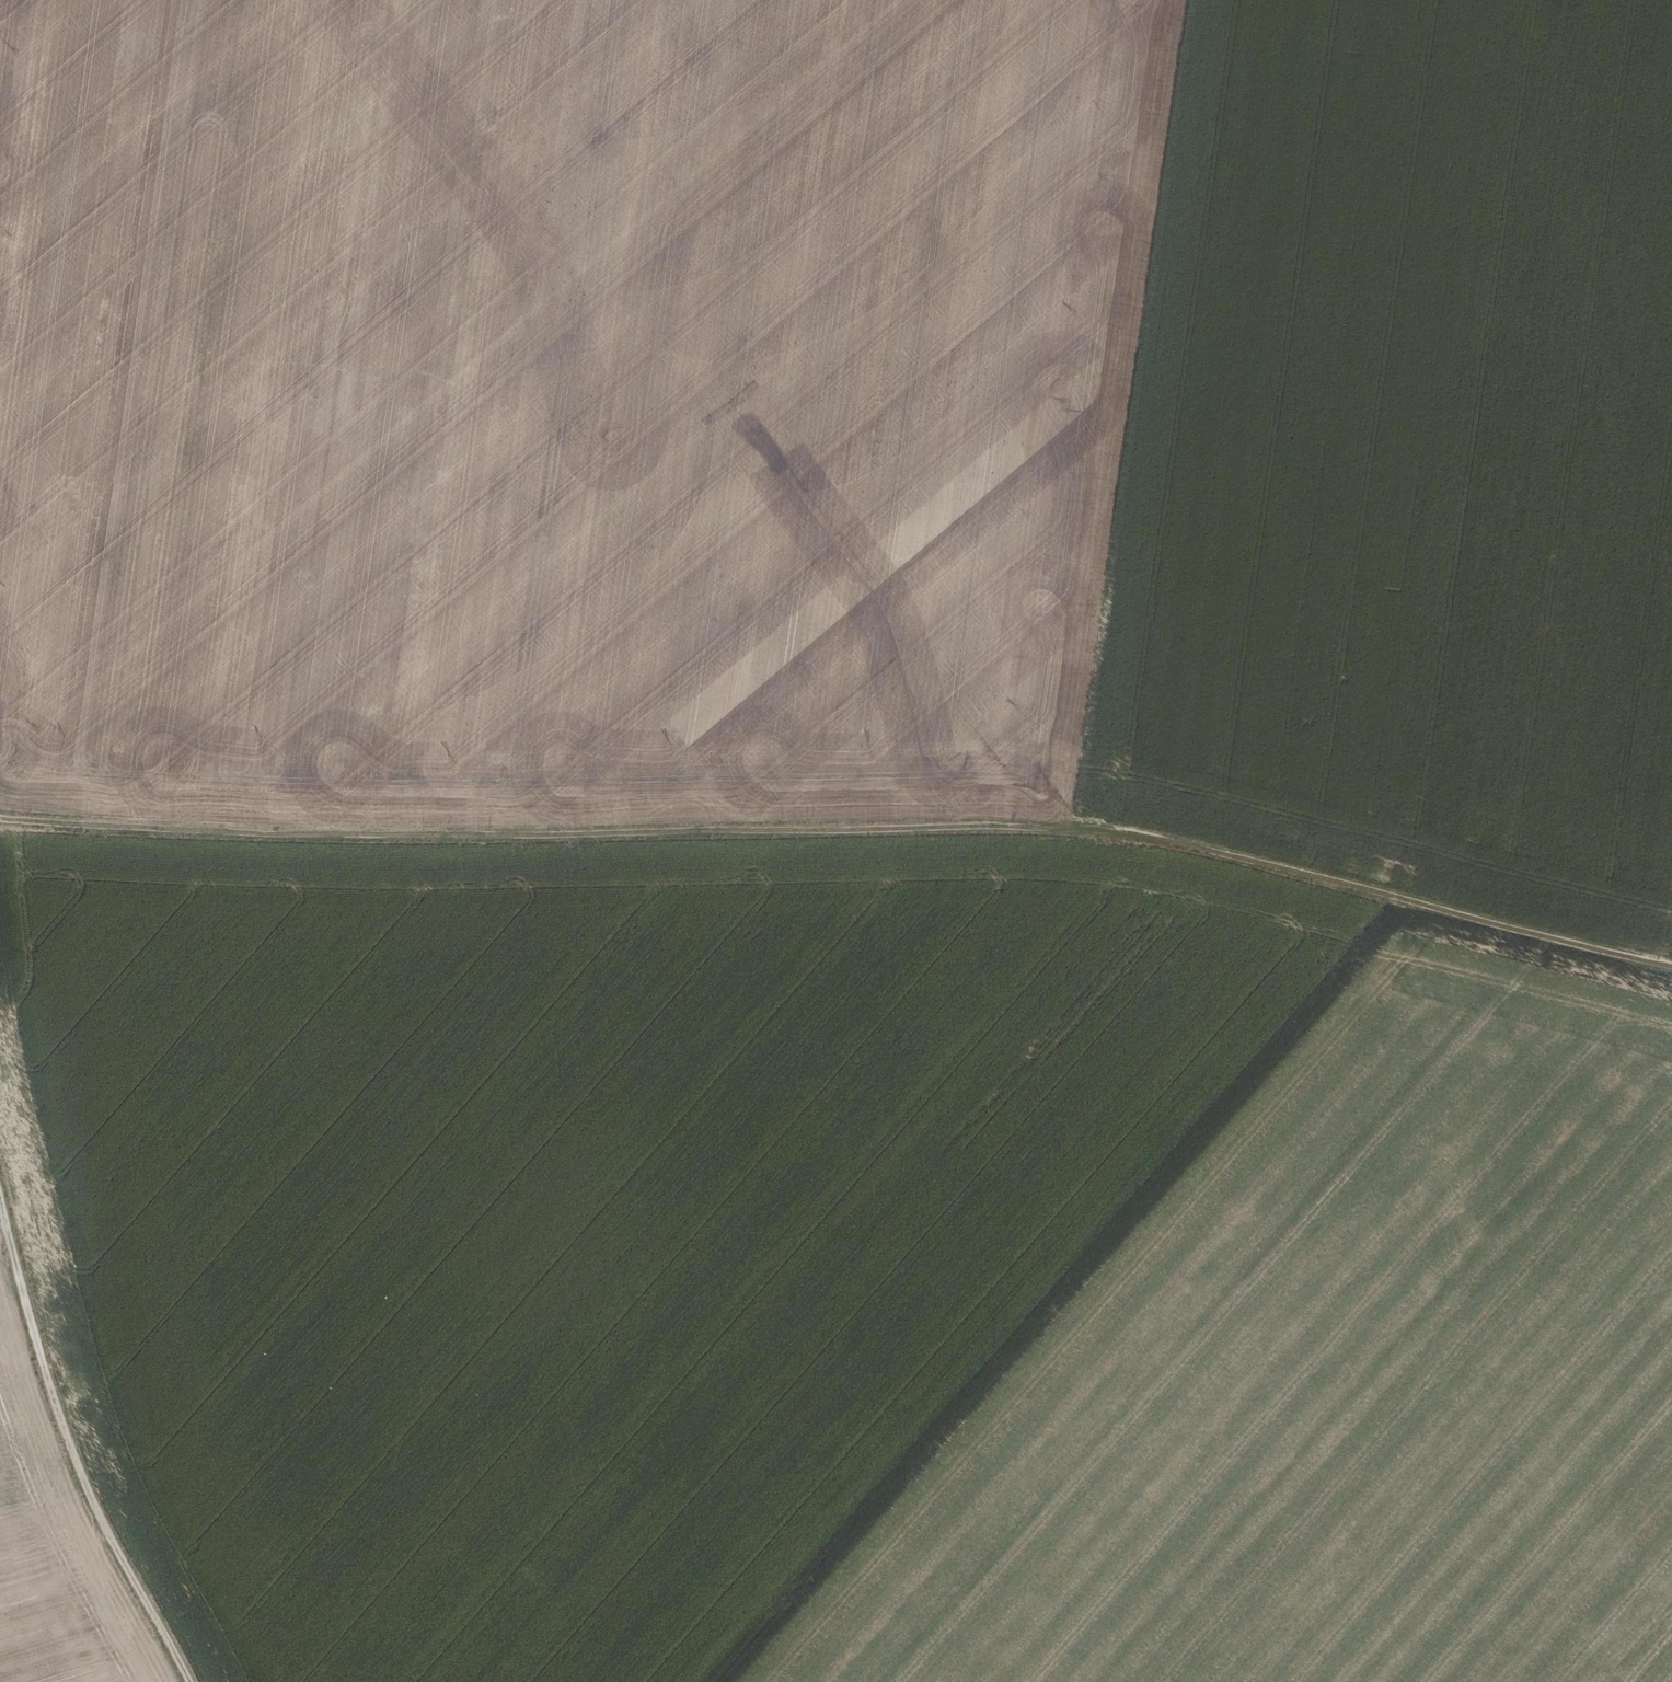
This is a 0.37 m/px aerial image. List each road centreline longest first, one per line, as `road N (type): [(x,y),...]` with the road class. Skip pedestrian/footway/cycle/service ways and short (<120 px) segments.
road 1 (track): [(1073,835),(1232,859),(1671,970)]
road 2 (track): [(188,1681),(66,1440),(0,1198)]

